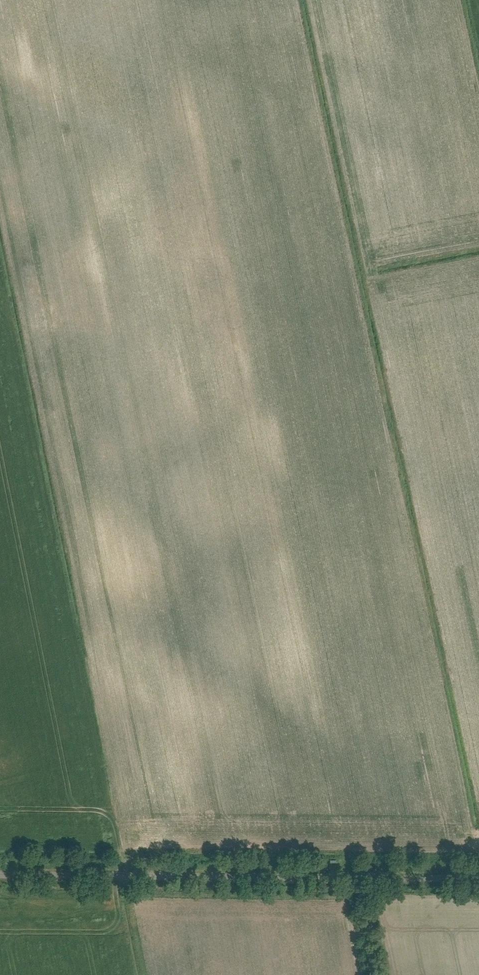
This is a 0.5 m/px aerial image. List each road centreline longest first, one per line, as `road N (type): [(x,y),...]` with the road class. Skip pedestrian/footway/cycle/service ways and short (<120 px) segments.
road 1 (unclassified): [(0,877),(478,880)]

